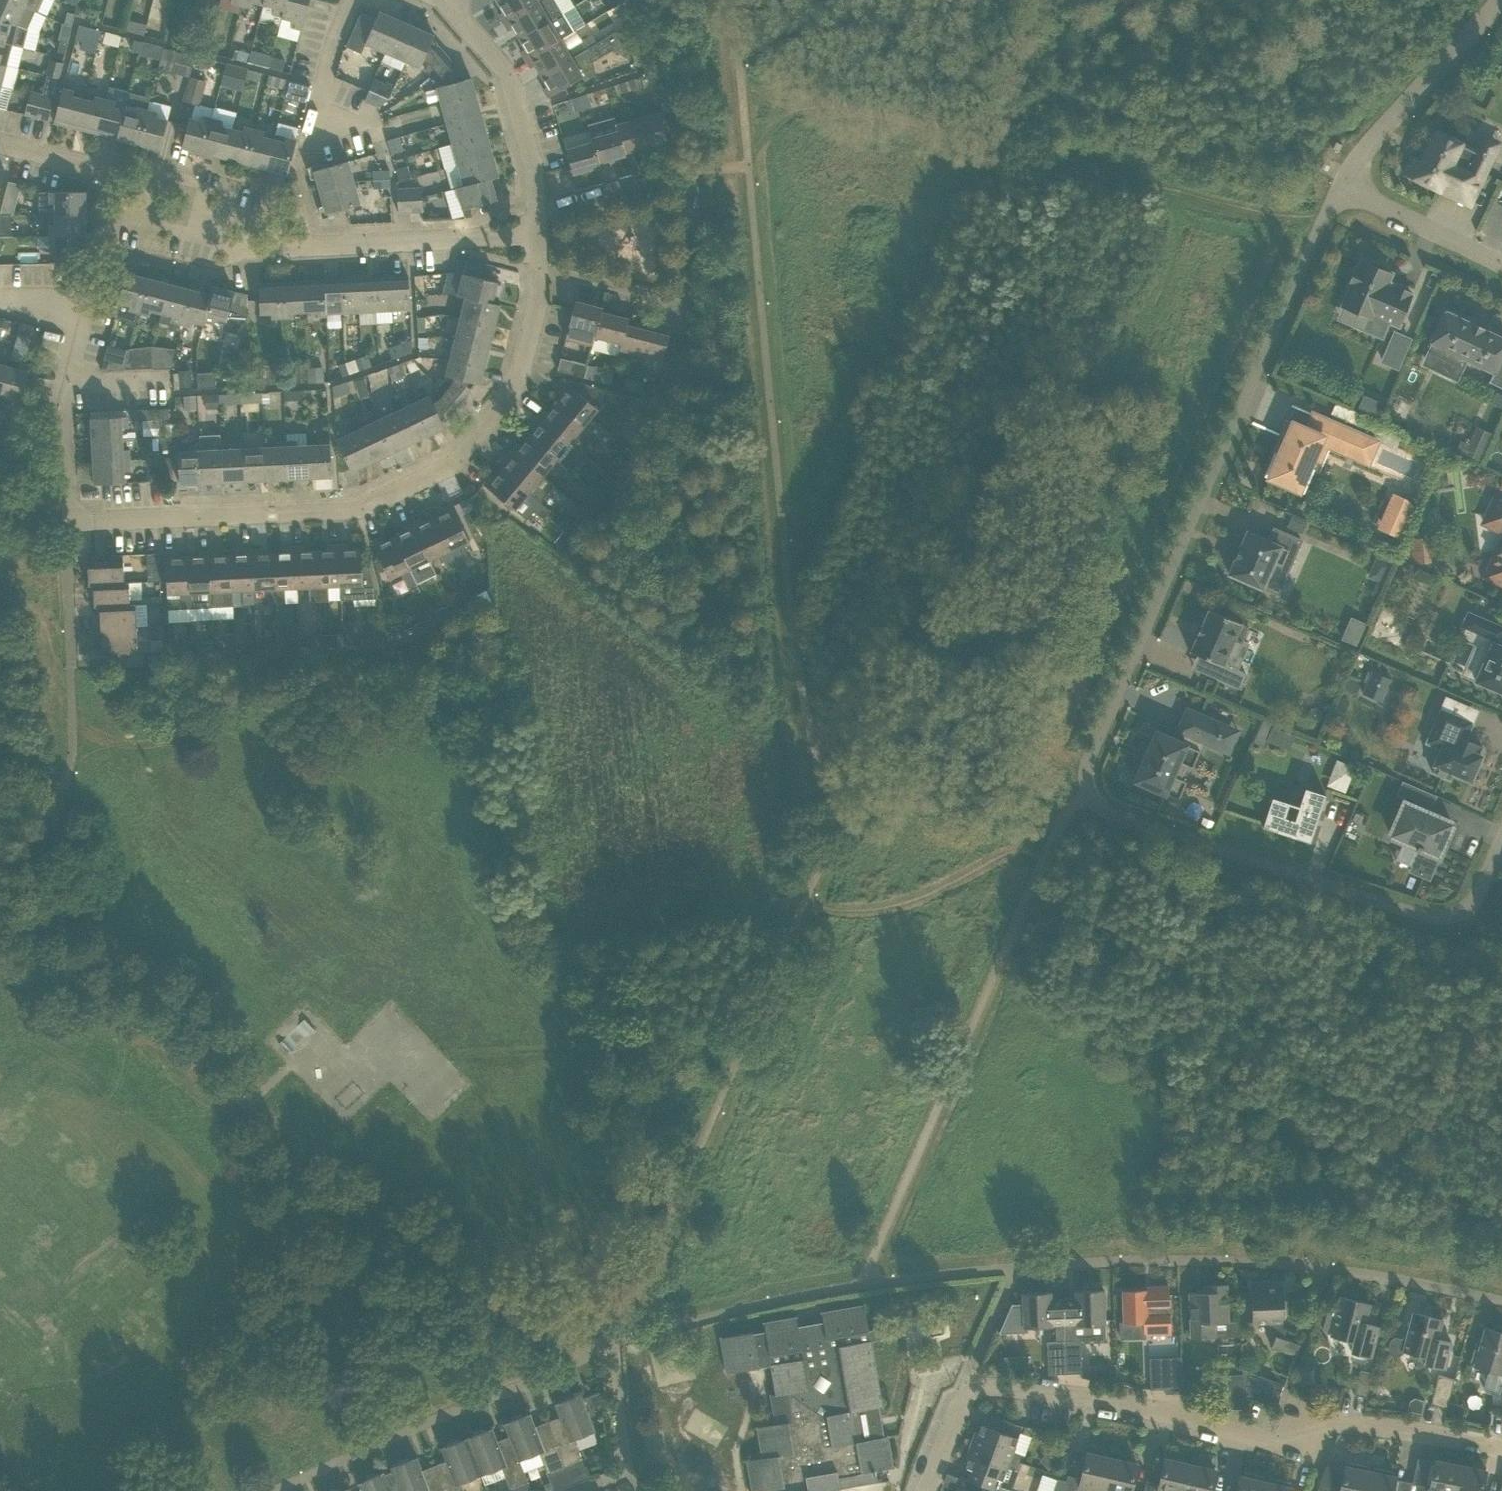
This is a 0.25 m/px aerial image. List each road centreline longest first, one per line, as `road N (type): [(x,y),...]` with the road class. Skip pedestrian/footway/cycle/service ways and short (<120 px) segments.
road 1 (residential): [(1501,843),(1465,913),(1418,918),(1106,820),(1087,791),(1093,753),(1319,230),(1336,205),(1359,195)]
road 2 (residential): [(0,522),(66,526),(356,506),(415,483),(469,448),(511,401),(538,307),(538,274)]
road 3 (residential): [(1501,1439),(1335,1417),(1293,1435),(990,1391)]
road 4 (residential): [(303,244),(209,268),(127,242),(105,181)]
road 5 (residential): [(1359,195),(1357,177),(1371,147),(1501,3)]
road 6 (residential): [(536,240),(303,244)]
road 7 (residential): [(537,212),(510,77),(453,3)]
road 8 (residential): [(303,244),(105,181)]
road 9 (residential): [(706,299),(538,274)]
road 10 (residential): [(537,212),(696,172)]
road 11 (residential): [(1501,268),(1359,195)]

